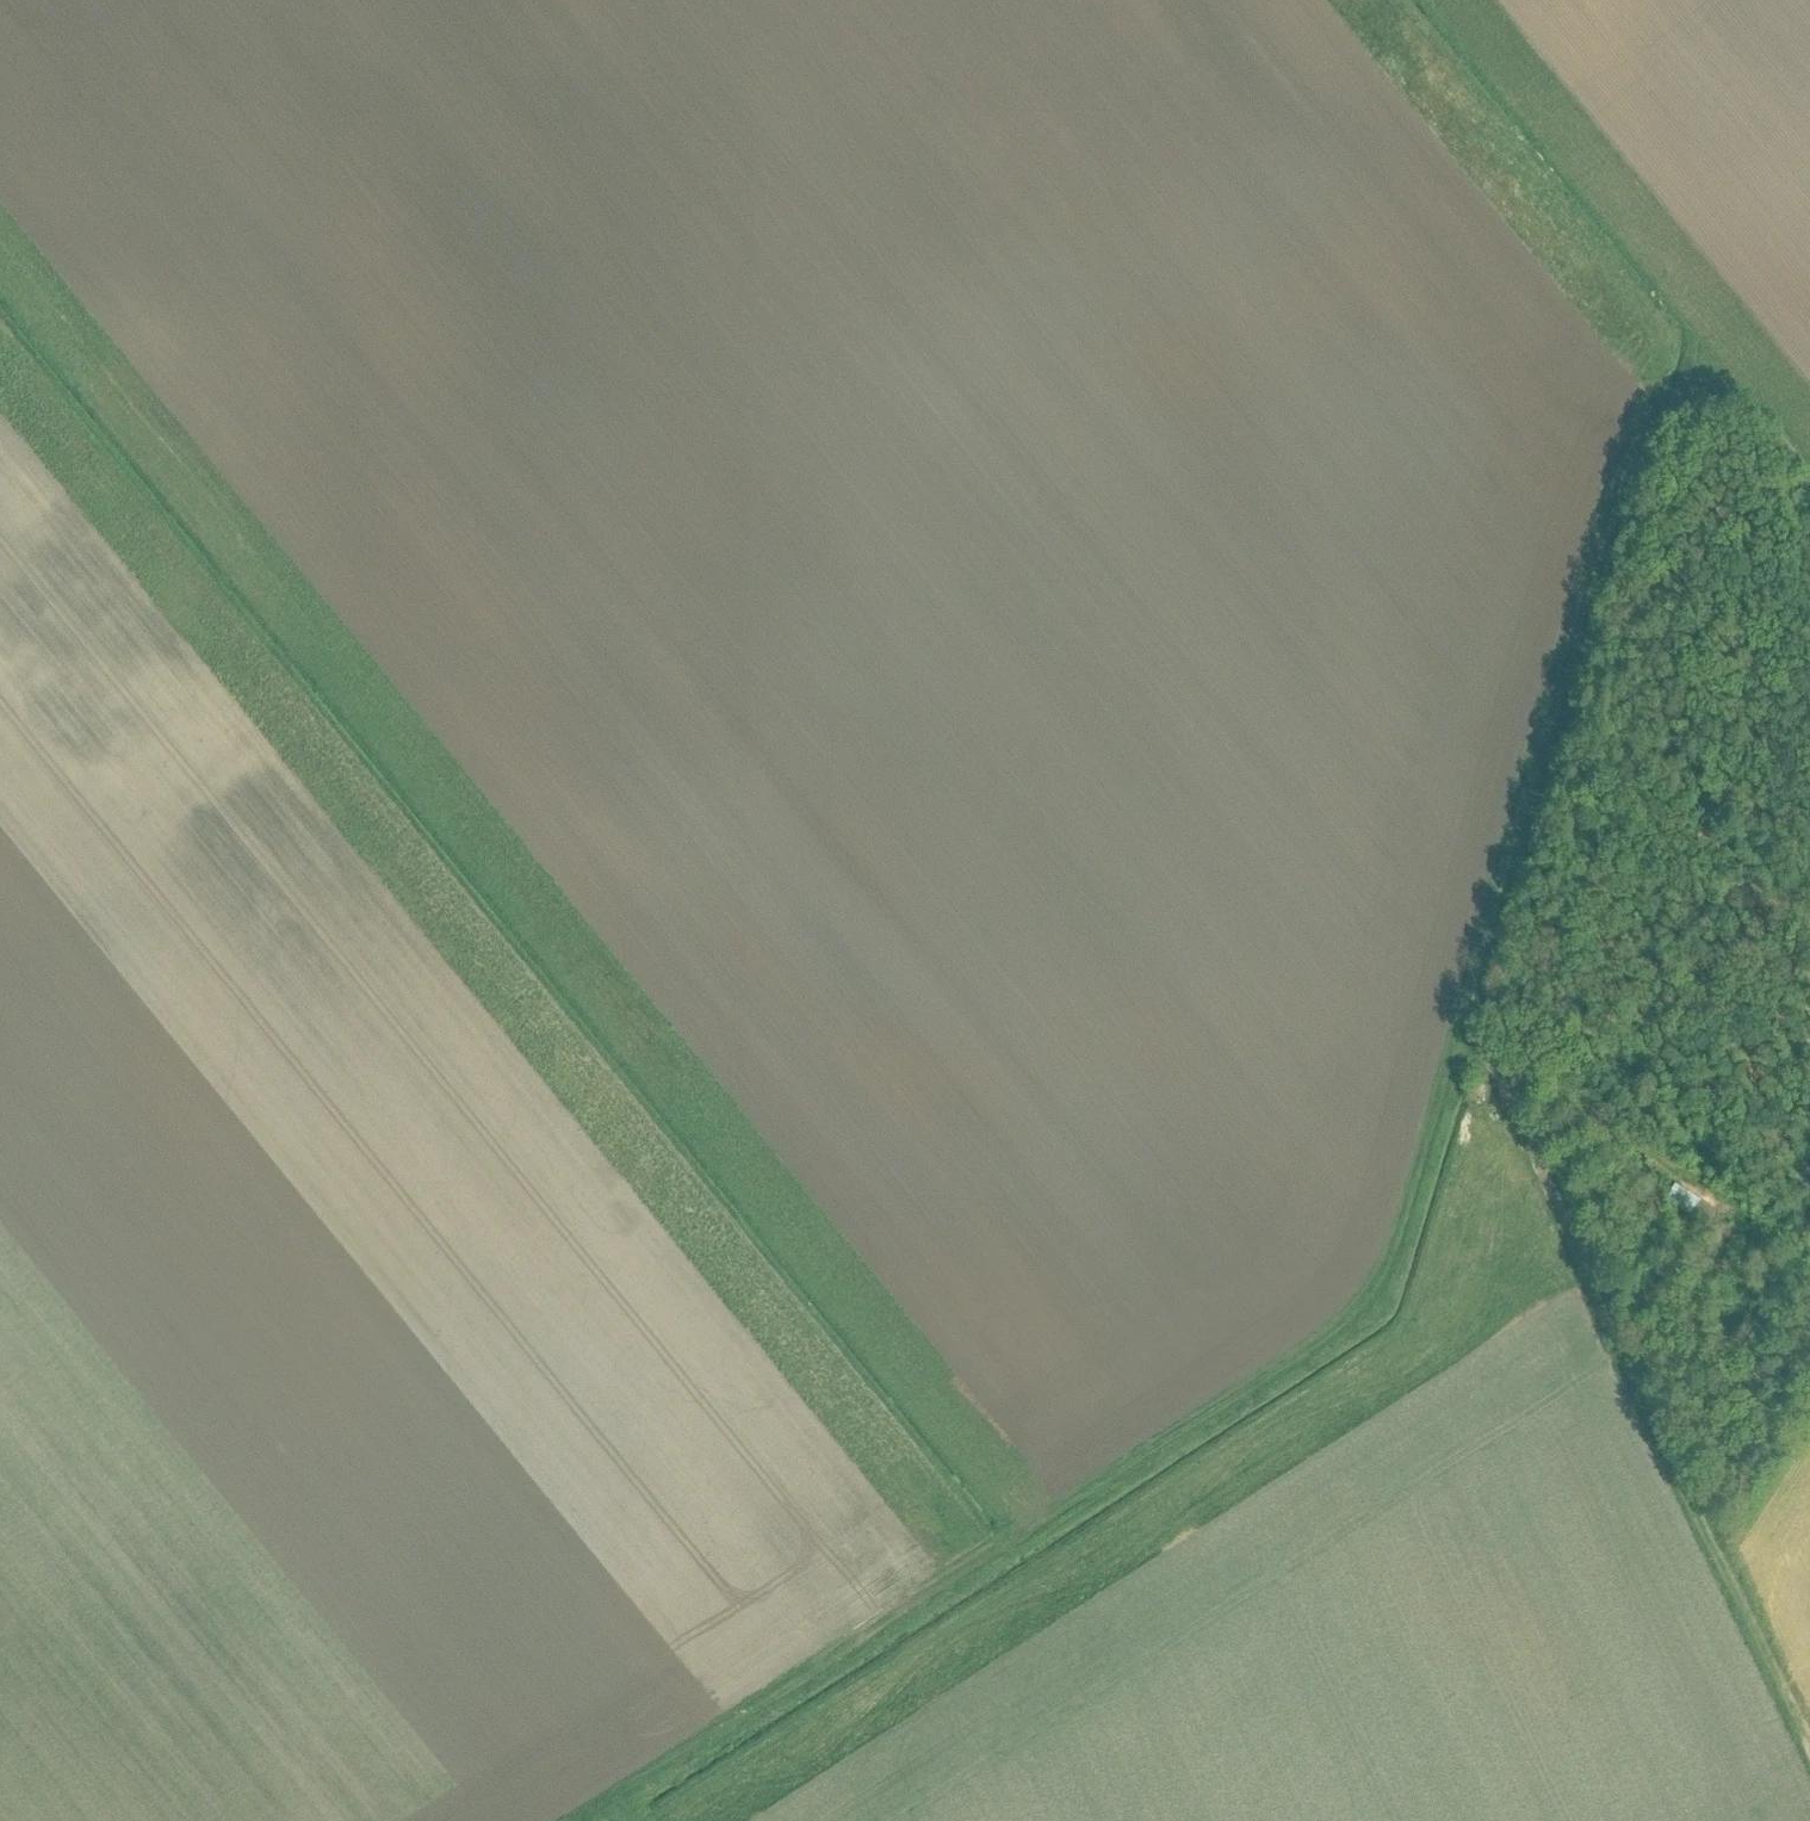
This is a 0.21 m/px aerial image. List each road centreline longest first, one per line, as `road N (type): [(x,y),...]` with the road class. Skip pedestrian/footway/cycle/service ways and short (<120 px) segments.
road 1 (track): [(1476,1028),(1809,1746)]

